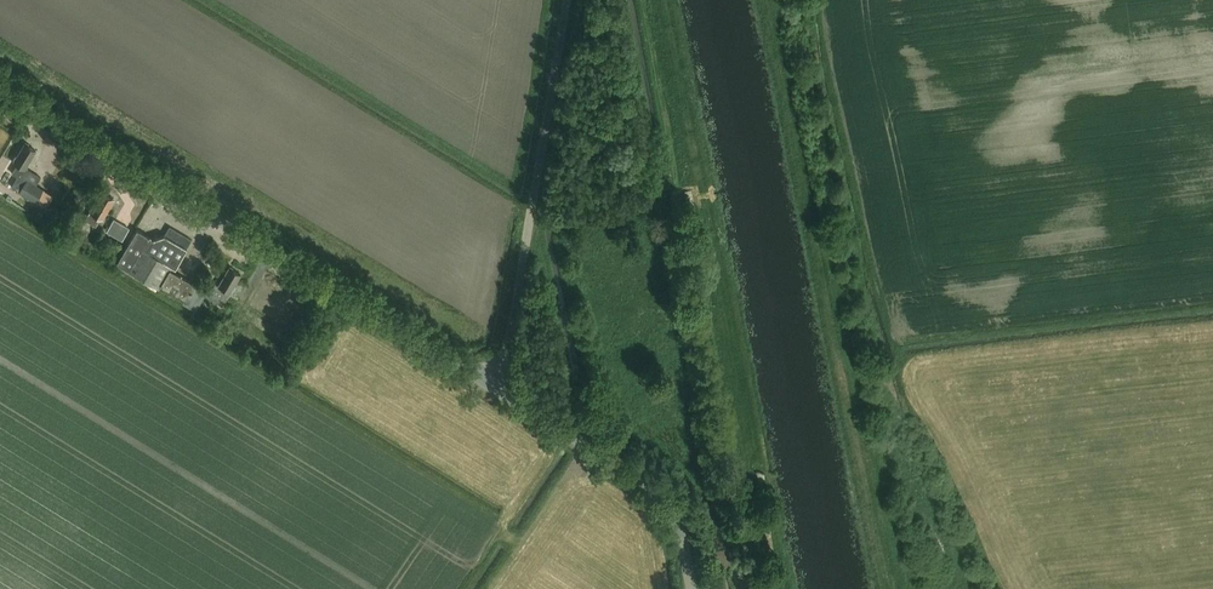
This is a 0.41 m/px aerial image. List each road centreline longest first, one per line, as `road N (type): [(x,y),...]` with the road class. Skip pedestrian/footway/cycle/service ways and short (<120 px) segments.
road 1 (tertiary): [(692,588),(676,518),(659,493),(0,90)]
road 2 (track): [(770,0),(891,588)]

